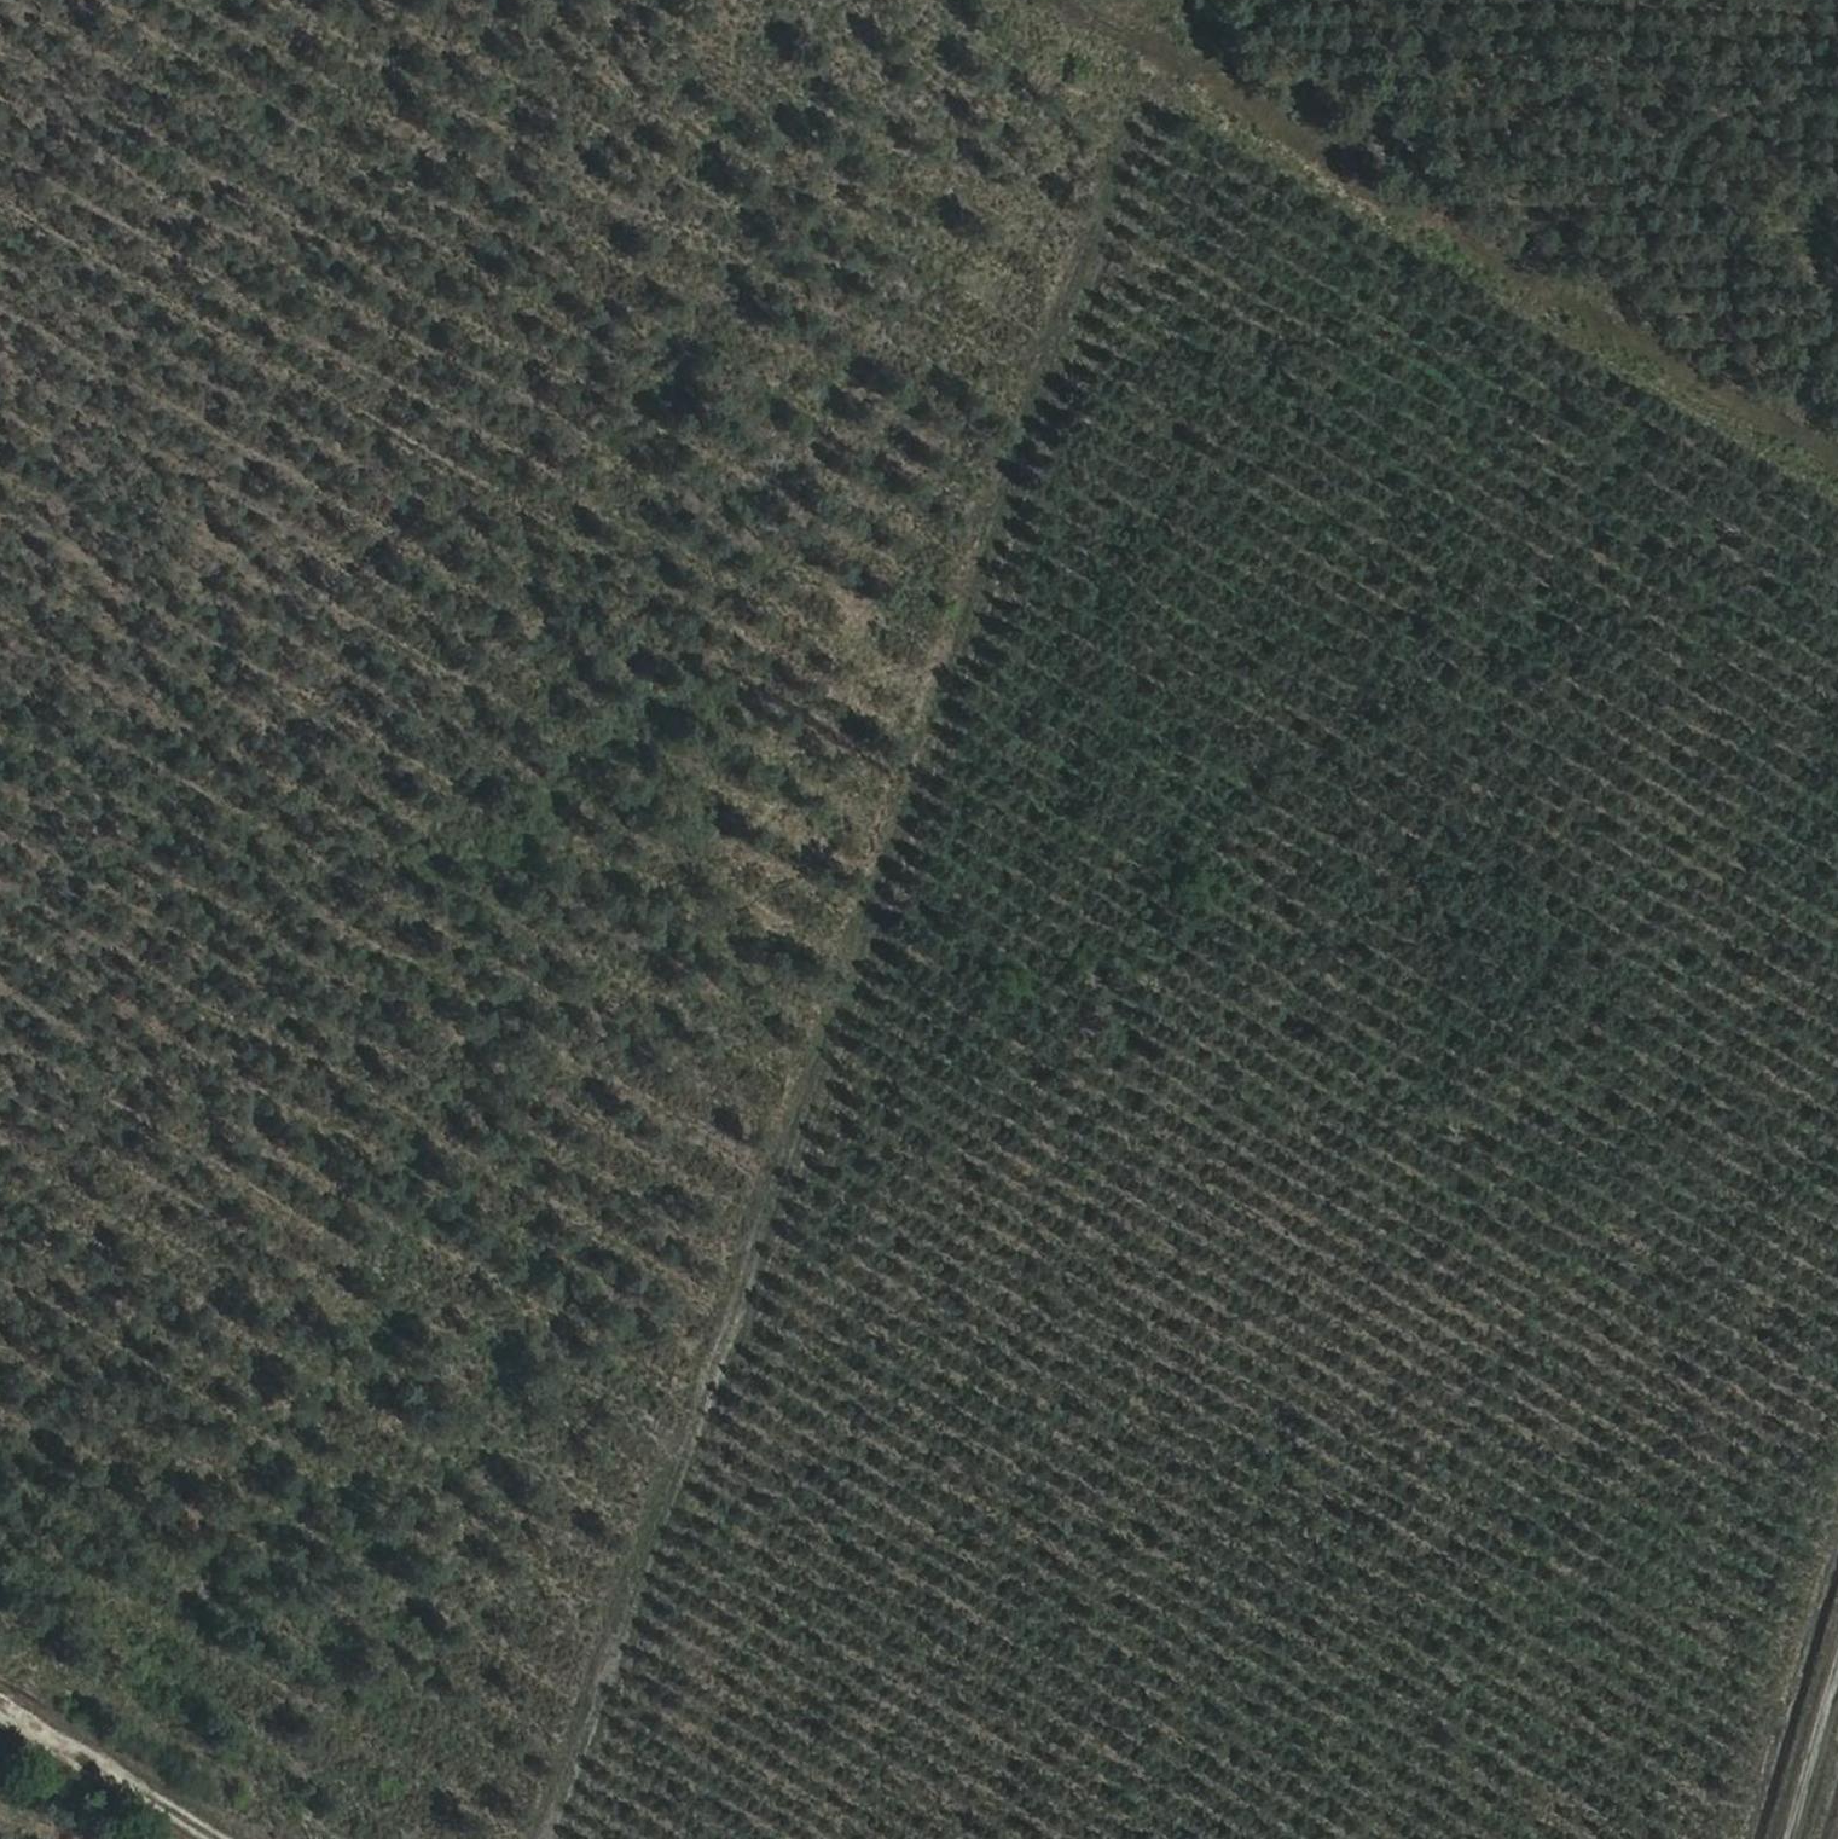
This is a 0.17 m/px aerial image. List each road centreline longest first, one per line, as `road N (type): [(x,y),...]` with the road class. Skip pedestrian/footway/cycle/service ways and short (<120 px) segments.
road 1 (track): [(215,1838),(0,1712)]
road 2 (track): [(1837,1662),(1786,1838)]

